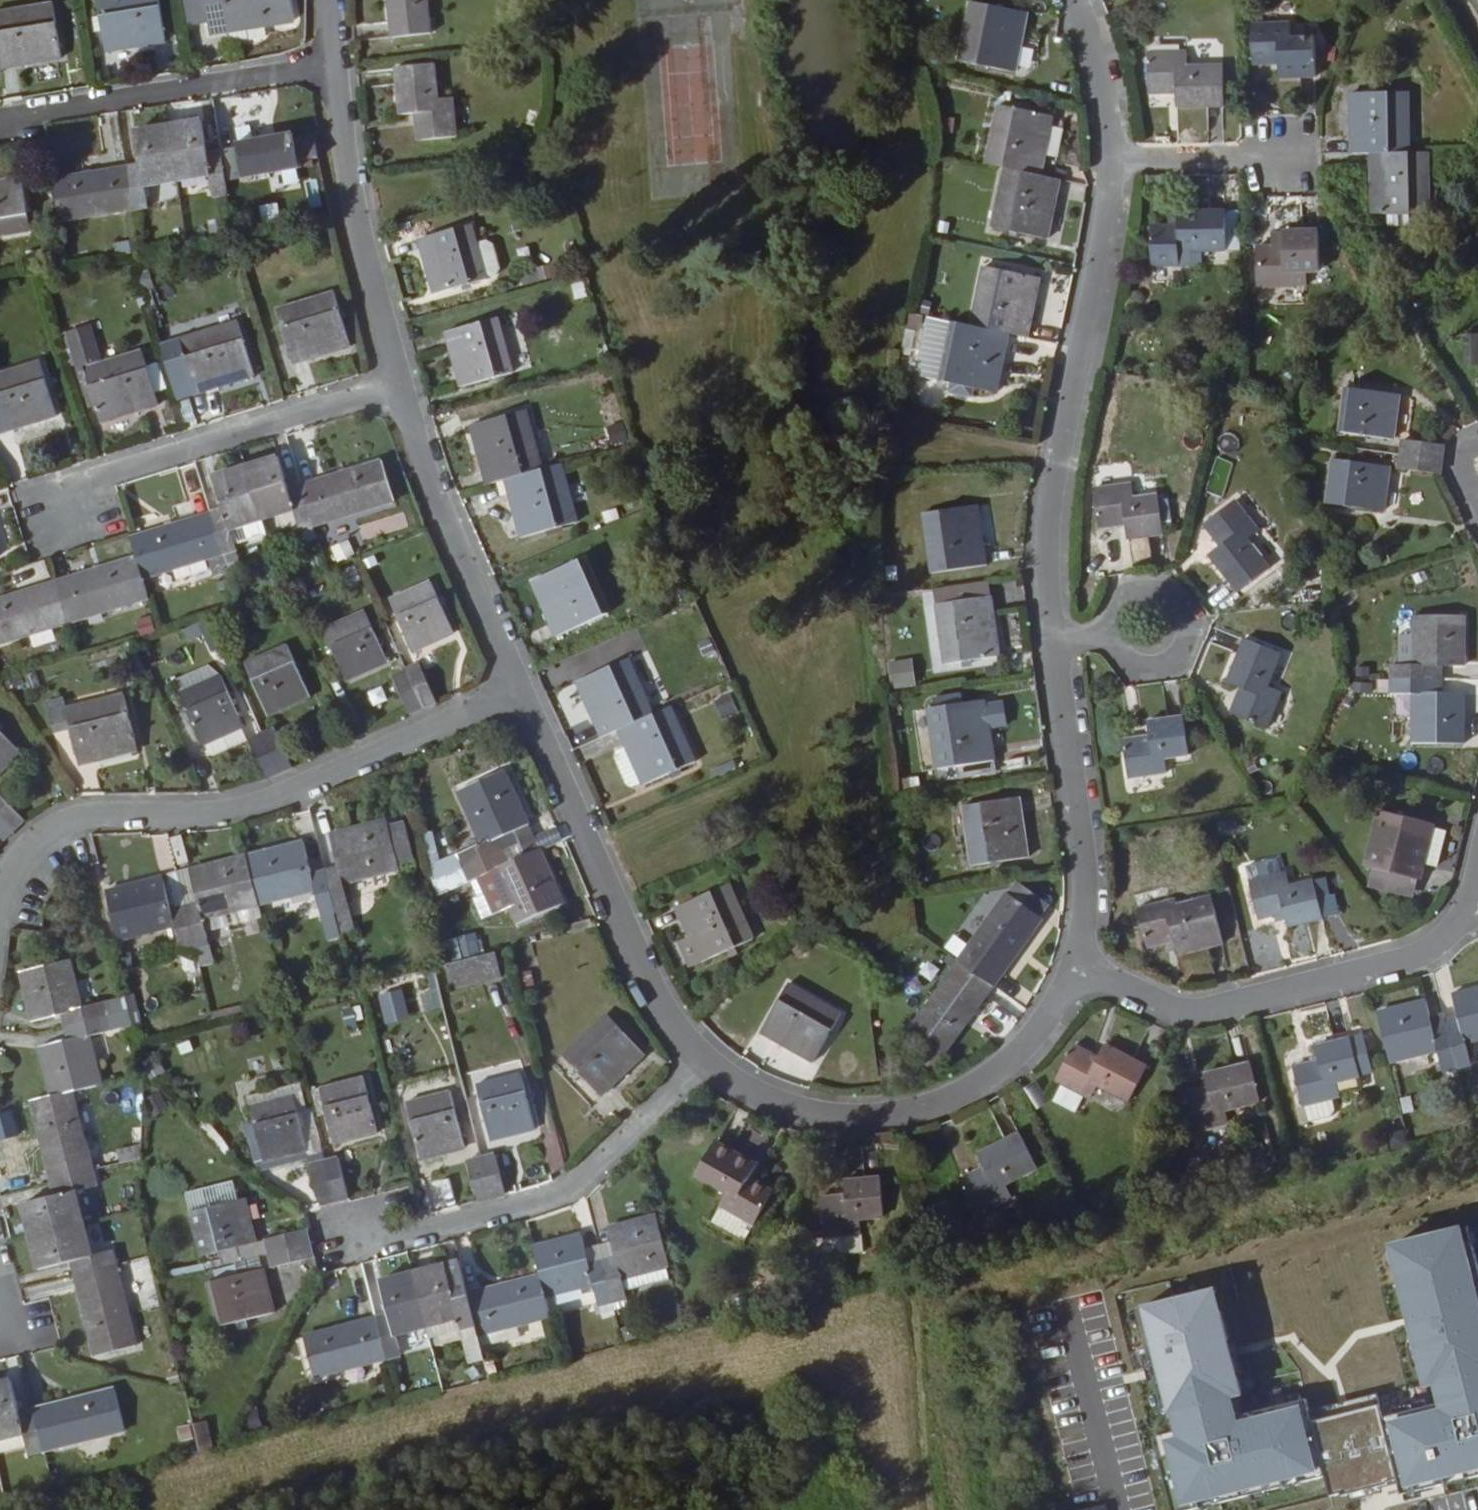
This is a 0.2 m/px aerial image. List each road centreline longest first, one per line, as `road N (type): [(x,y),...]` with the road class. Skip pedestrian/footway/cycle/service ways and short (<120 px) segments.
road 1 (residential): [(520,694),(282,801),(232,814),(102,817),(65,829),(10,874),(0,905)]
road 2 (residential): [(1061,644),(1052,565),(1057,490),(1115,160)]
road 3 (residential): [(704,1057),(785,1109),(823,1118),(915,1114),(956,1102),(1031,1052),(1082,974)]
road 4 (residential): [(1473,909),(1444,941),(1410,961),(1197,1015),(1082,974)]
road 5 (residential): [(704,1057),(568,1193),(425,1230),(348,1233)]
road 6 (residential): [(520,694),(647,974),(704,1057)]
road 7 (residential): [(399,384),(111,472),(57,513)]
road 8 (residential): [(336,65),(49,108),(0,123)]
road 9 (residential): [(399,384),(439,513),(520,694)]
road 10 (residential): [(1082,974),(1093,915),(1090,832),(1061,644)]
road 11 (residential): [(336,65),(358,223),(399,384)]
road 12 (residential): [(1108,636),(1122,658),(1147,667),(1181,649),(1187,623),(1177,599),(1154,587),(1128,591)]
road 13 (residential): [(1115,160),(1285,159)]
road 14 (residential): [(1115,160),(1105,63),(1079,0)]

